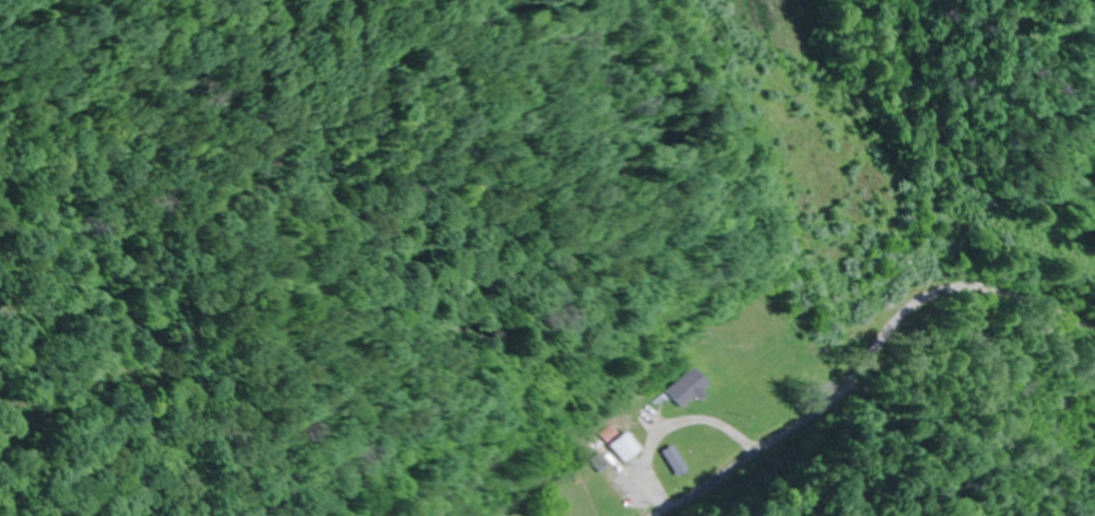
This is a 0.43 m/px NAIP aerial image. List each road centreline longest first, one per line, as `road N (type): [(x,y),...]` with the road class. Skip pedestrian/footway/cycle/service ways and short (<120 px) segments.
road 1 (residential): [(654,515),(833,414),(858,391),(897,329),(950,293),(1004,291),(1094,331)]

